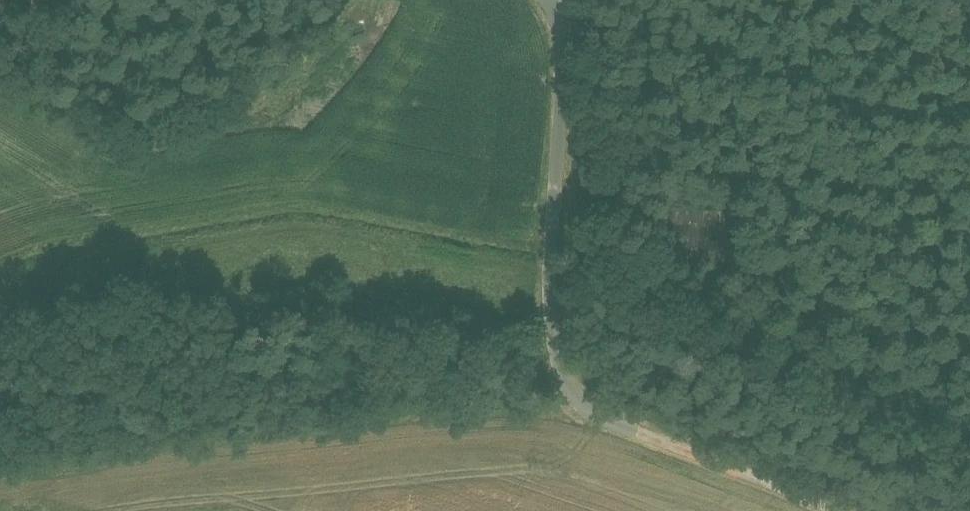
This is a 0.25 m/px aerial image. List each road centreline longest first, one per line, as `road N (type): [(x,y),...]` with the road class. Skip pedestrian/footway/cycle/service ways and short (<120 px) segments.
road 1 (track): [(551,0),(563,56),(544,285),(557,381),(645,425),(859,510)]

